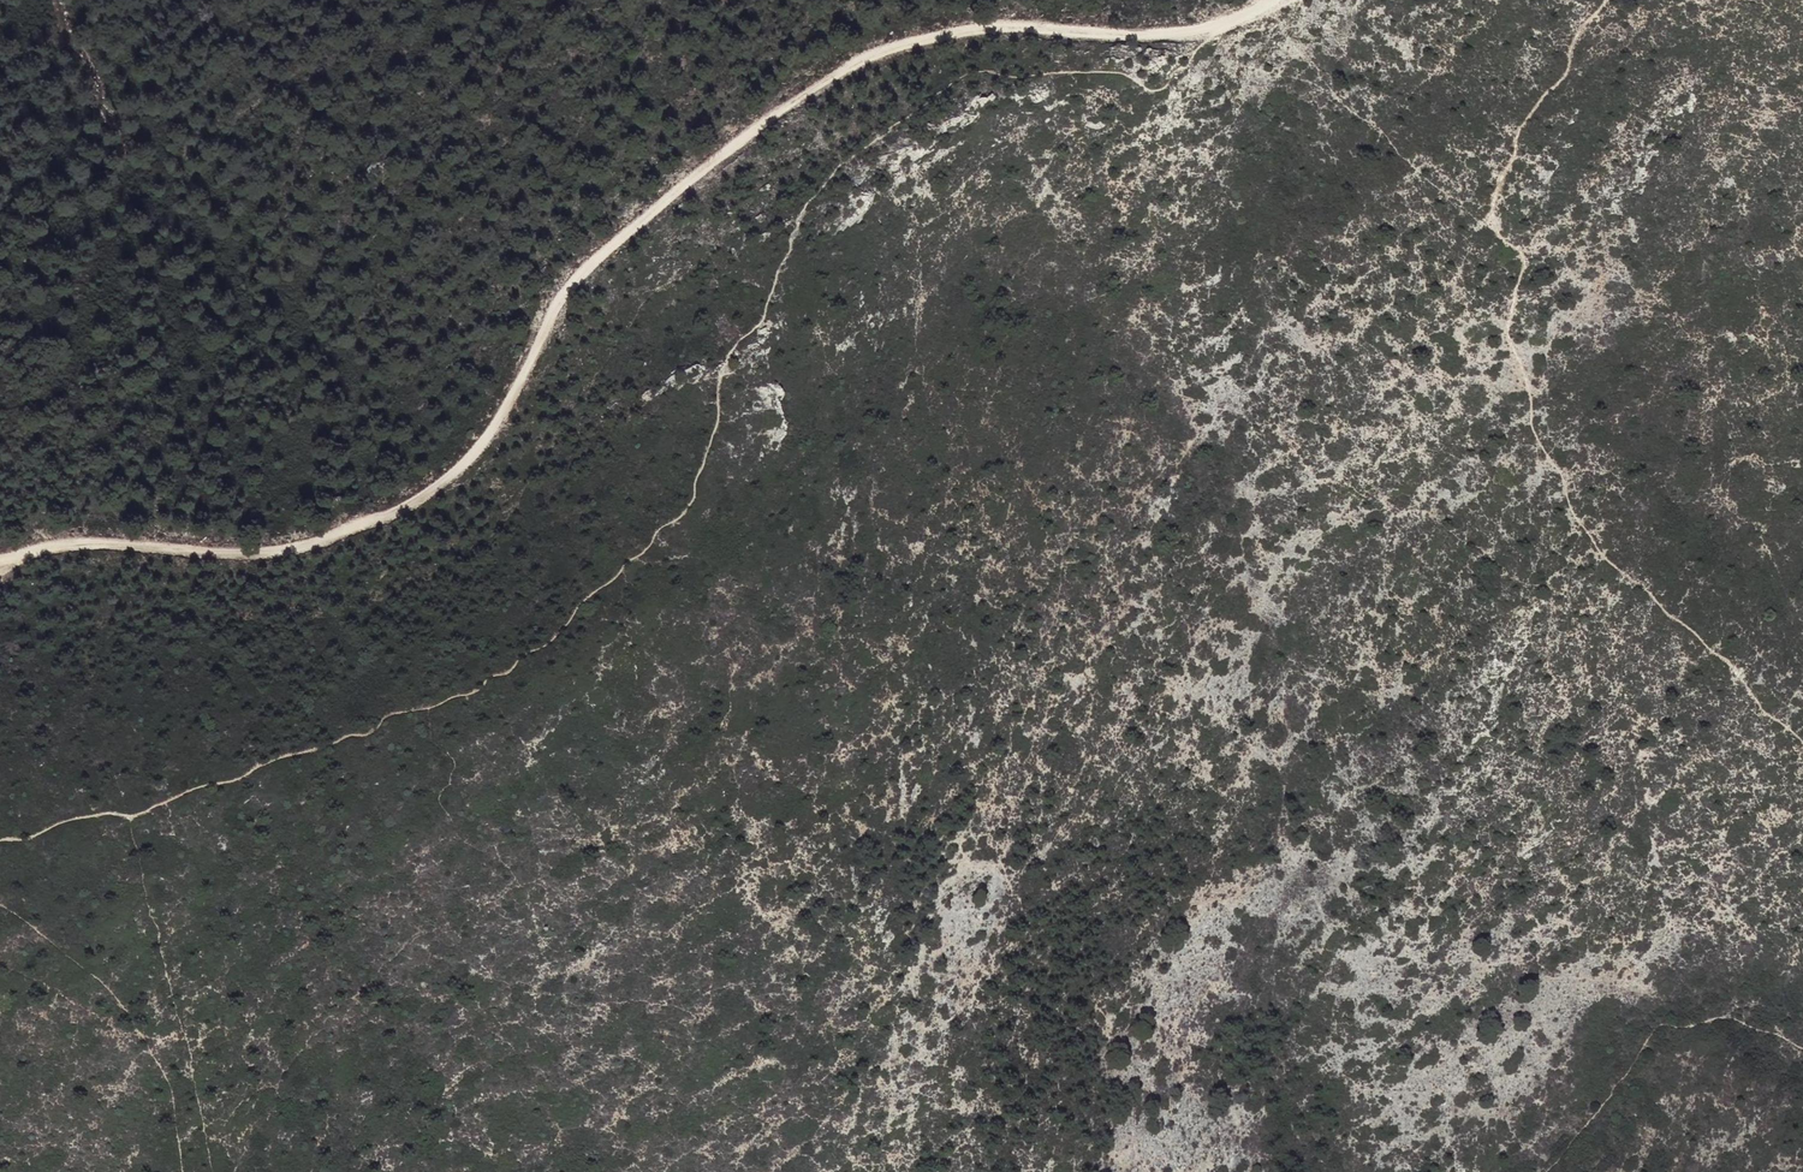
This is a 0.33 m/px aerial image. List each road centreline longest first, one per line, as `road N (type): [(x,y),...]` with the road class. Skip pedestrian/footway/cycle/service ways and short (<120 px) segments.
road 1 (track): [(0,560),(124,543),(274,553),(375,520),(438,484),(496,428),(553,311),(592,262),(806,92),(874,49),(1000,26),(1213,31),(1237,26),(1274,0)]

